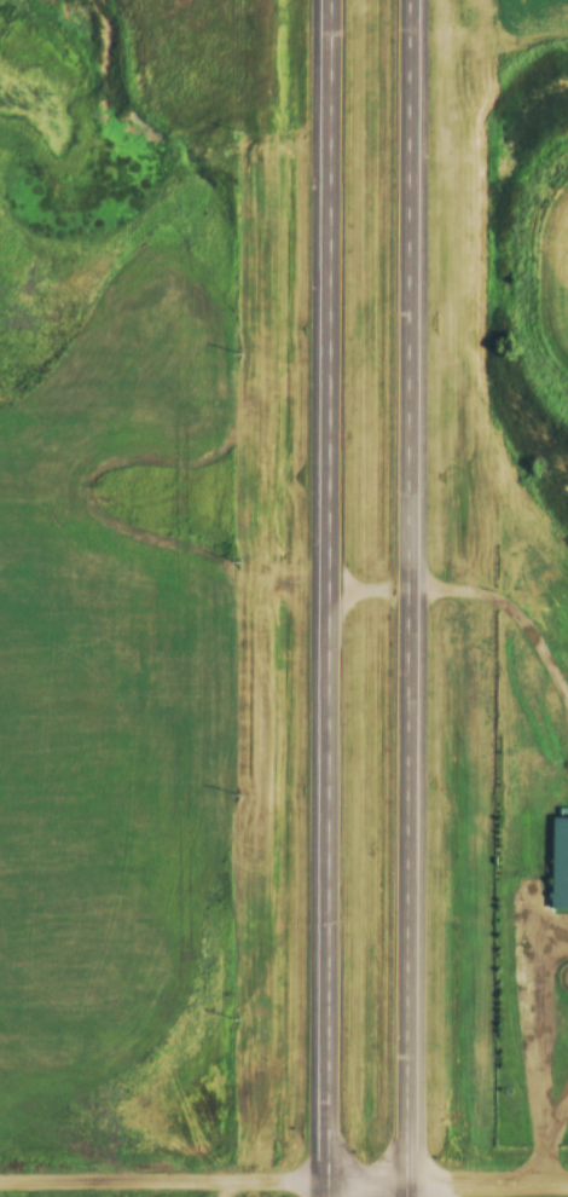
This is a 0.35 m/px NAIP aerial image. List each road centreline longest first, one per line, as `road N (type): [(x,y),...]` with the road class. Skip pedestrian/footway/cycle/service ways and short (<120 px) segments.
road 1 (primary): [(413,1196),(416,0)]
road 2 (primary): [(333,0),(331,1196)]
road 3 (residential): [(0,1182),(567,1185)]

